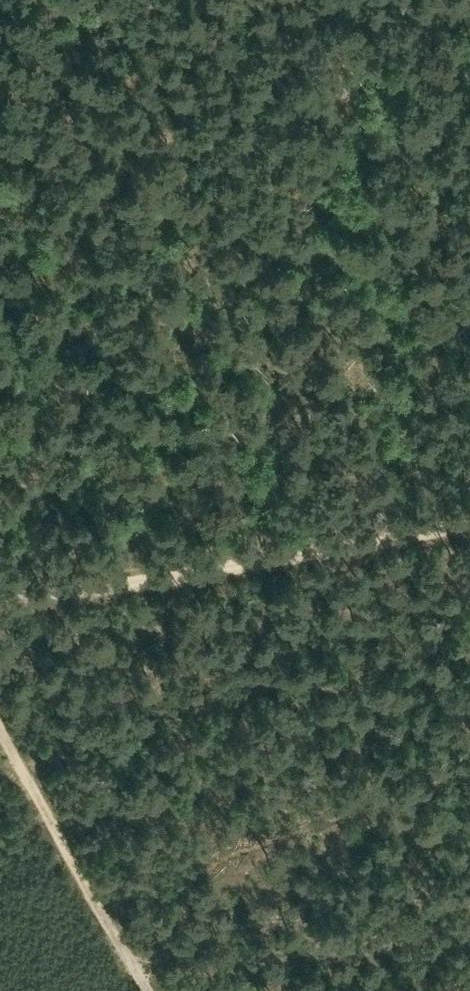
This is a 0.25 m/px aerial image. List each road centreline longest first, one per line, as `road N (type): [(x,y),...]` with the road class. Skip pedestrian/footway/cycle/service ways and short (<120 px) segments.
road 1 (track): [(469,524),(0,602)]
road 2 (track): [(469,884),(209,927),(108,924)]
road 3 (track): [(0,728),(108,924)]

